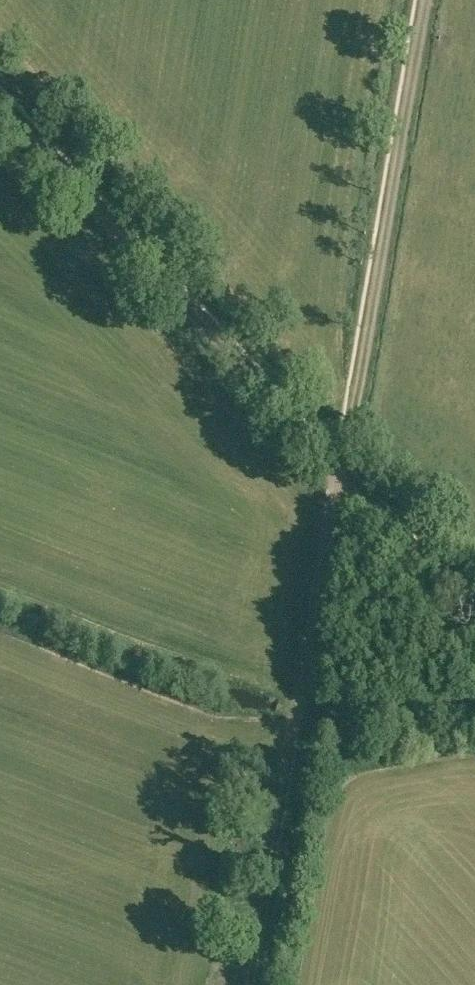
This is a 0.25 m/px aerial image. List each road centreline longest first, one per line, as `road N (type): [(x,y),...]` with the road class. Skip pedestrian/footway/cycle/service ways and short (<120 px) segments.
road 1 (track): [(245,984),(332,509),(352,481)]
road 2 (track): [(0,104),(334,459)]
road 3 (track): [(426,0),(365,348),(334,459)]
road 4 (track): [(474,627),(334,459)]

